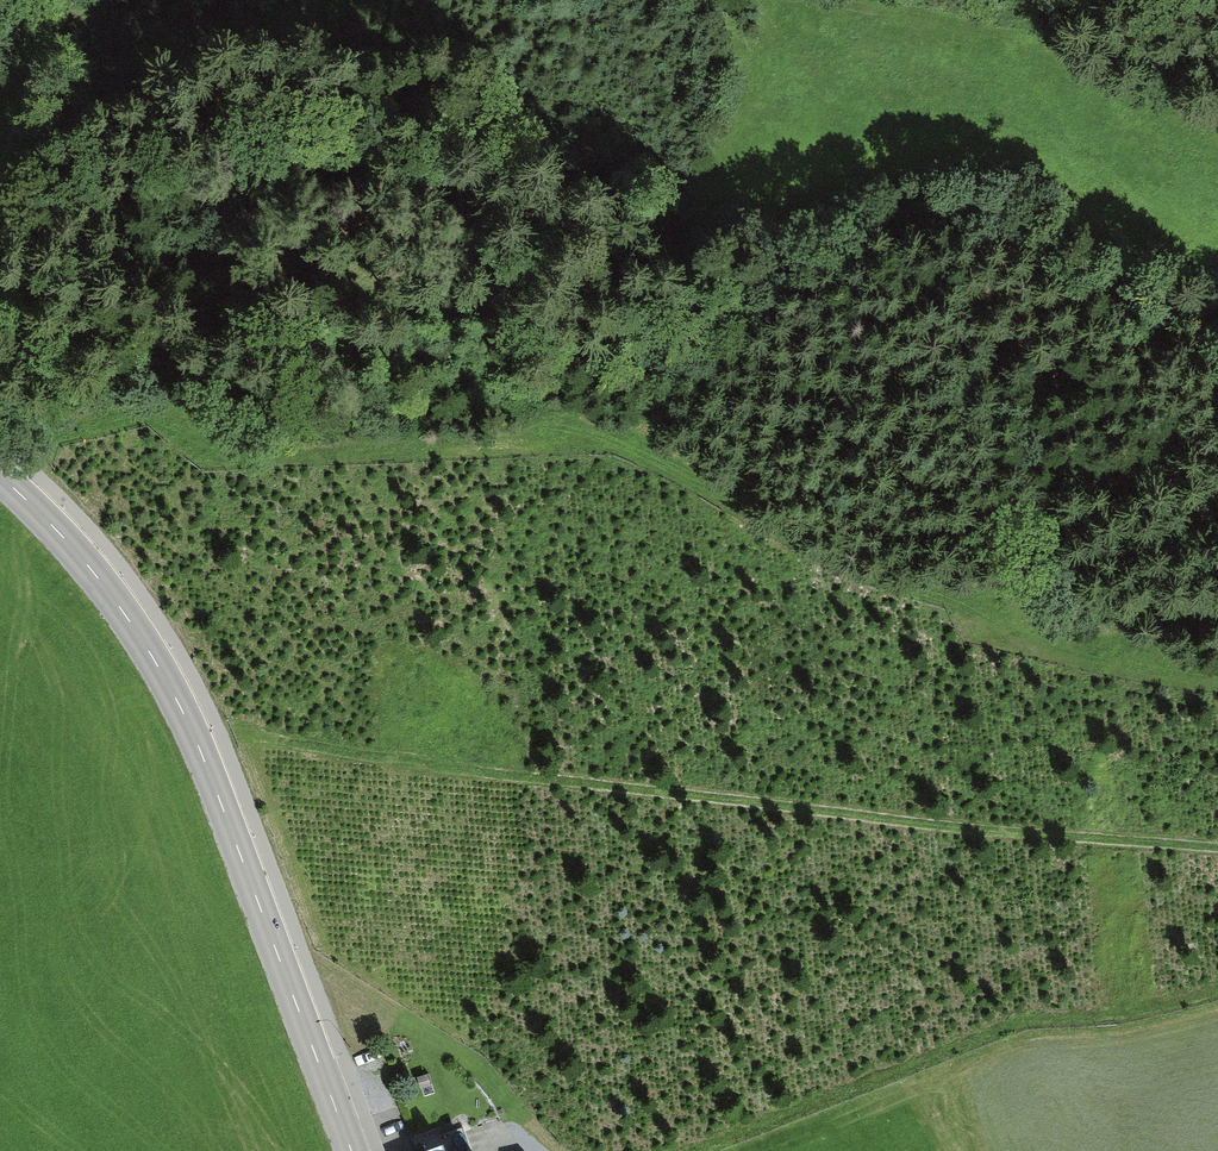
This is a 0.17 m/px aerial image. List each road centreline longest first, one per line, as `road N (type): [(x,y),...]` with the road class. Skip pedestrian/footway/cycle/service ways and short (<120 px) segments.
road 1 (track): [(2,476),(61,436),(155,412),(209,458),(624,443),(896,582),(1103,660),(1217,681)]
road 2 (track): [(1217,848),(571,783),(234,733),(200,747)]
road 3 (tertiary): [(0,474),(95,572),(173,696),(352,1150)]
road 4 (track): [(699,1150),(1009,1032),(1124,1022),(1217,1000)]
road 5 (track): [(54,0),(0,210)]

